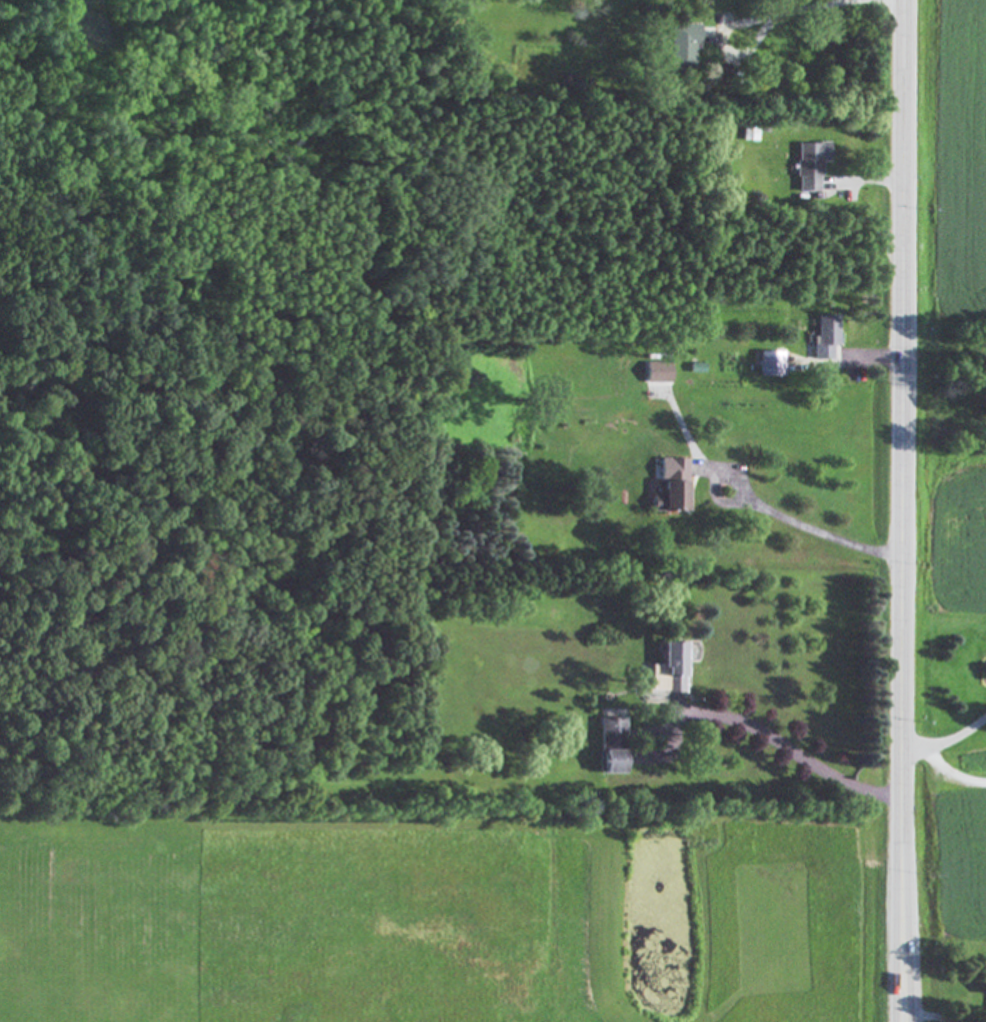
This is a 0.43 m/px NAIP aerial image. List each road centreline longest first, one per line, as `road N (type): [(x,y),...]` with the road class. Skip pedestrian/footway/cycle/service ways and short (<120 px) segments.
road 1 (secondary): [(903,1014),(904,0)]

